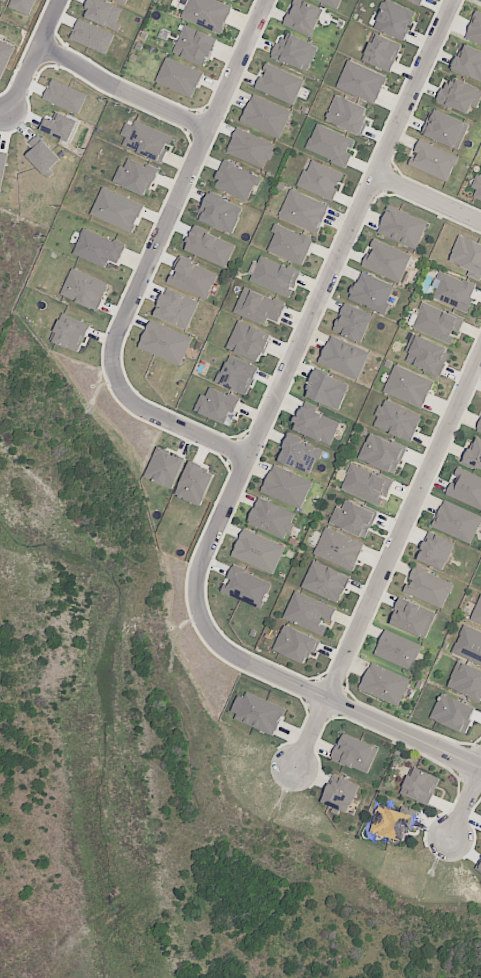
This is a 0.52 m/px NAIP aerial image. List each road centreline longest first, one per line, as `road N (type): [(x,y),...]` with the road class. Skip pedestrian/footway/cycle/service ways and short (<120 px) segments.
road 1 (residential): [(211,615),(210,575),(458,0)]
road 2 (residential): [(304,771),(480,369)]
road 3 (residential): [(276,0),(129,342),(125,370)]
road 4 (residential): [(211,615),(244,657),(480,766)]
road 5 (residential): [(51,51),(219,135)]
road 6 (residential): [(125,370),(141,405),(260,463)]
road 7 (residential): [(73,0),(21,122)]

